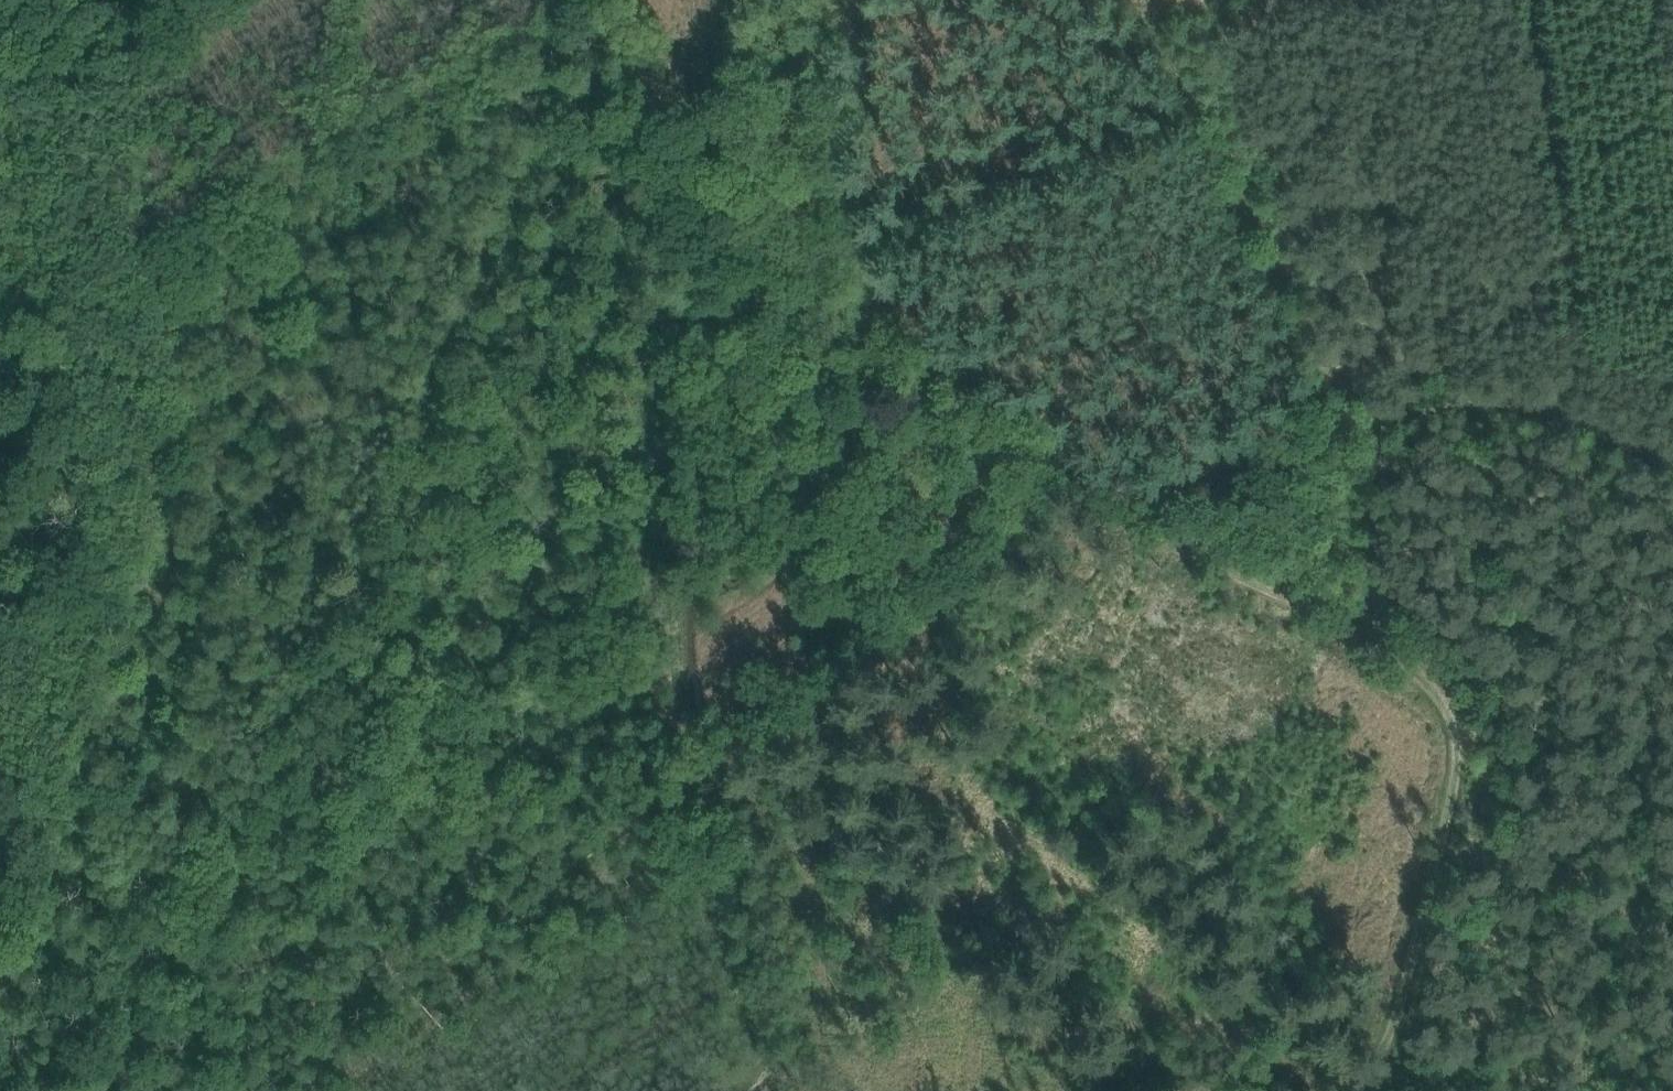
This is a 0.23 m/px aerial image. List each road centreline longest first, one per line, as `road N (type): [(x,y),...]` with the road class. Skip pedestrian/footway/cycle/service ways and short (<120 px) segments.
road 1 (track): [(1121,507),(961,378),(889,275),(833,85),(829,0)]
road 2 (track): [(203,0),(161,45),(0,84)]

